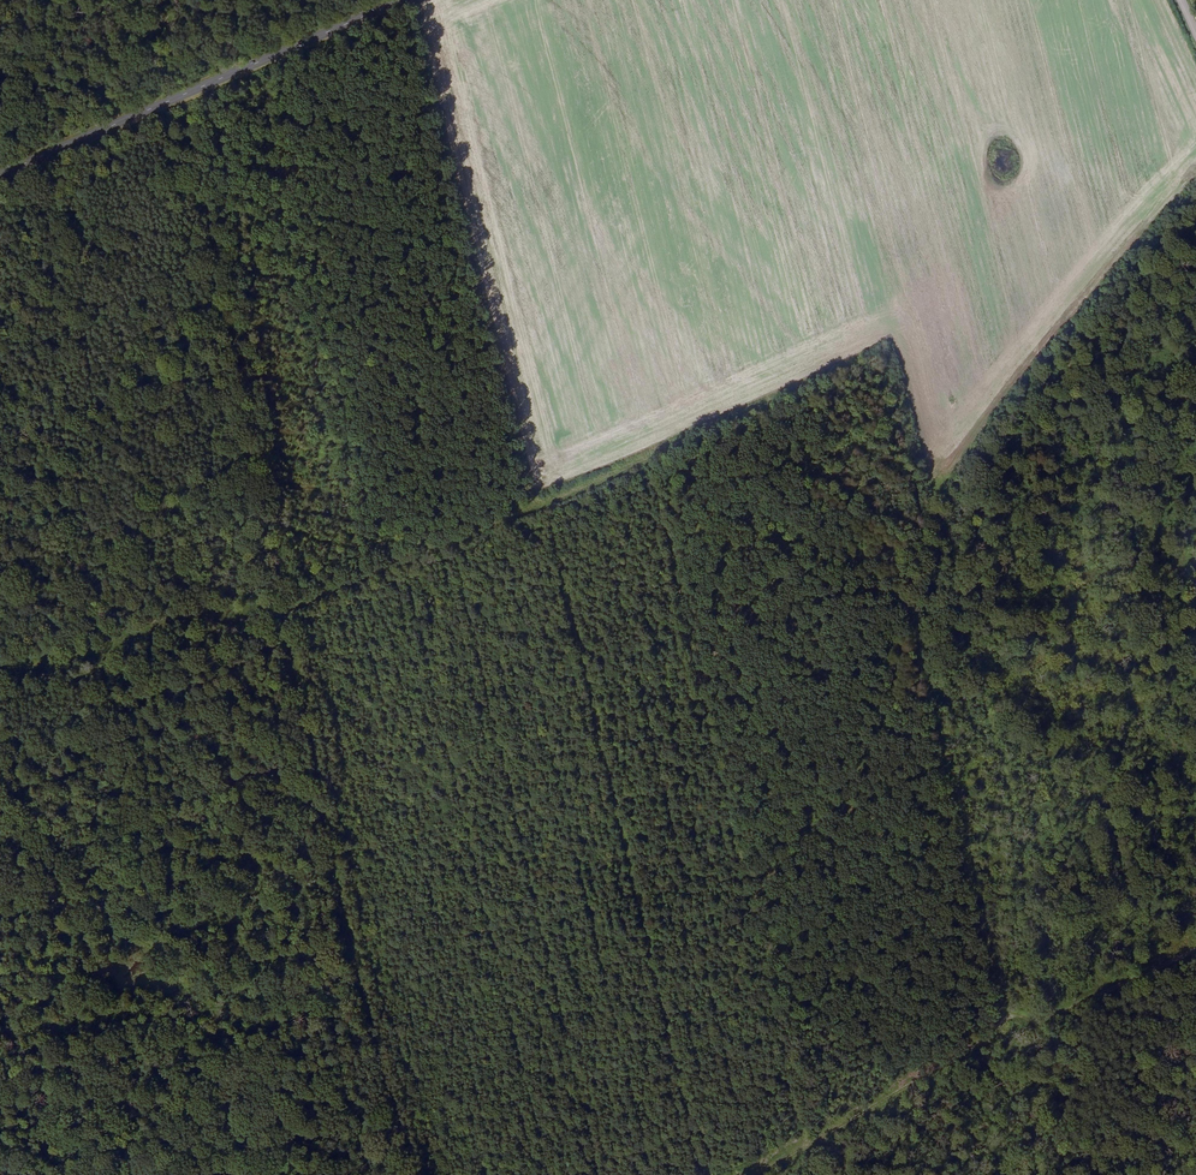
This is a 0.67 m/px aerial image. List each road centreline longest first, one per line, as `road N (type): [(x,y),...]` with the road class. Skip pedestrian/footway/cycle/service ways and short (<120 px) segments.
road 1 (track): [(415,1174),(341,888),(307,681),(275,614),(280,558),(263,431),(184,96)]
road 2 (track): [(1195,955),(1049,1024),(1011,1020),(989,1043),(761,1174)]
road 3 (secondary): [(0,181),(405,0)]

